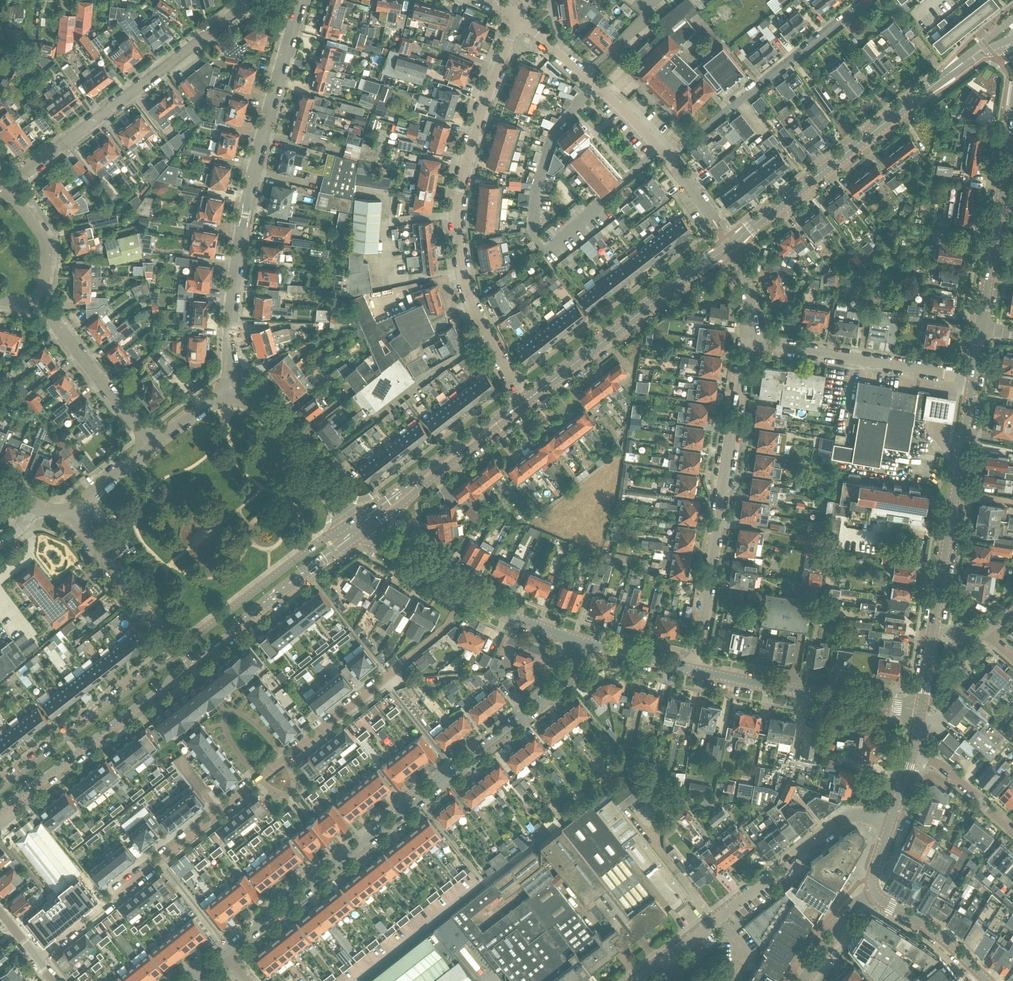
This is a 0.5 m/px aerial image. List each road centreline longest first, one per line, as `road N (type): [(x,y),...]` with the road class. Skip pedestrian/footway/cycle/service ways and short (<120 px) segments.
road 1 (tertiary): [(523,405),(1008,33)]
road 2 (residential): [(35,956),(449,624),(466,593)]
road 3 (residential): [(226,952),(540,705),(566,678),(576,642)]
road 4 (tertiary): [(0,817),(361,532)]
road 5 (tertiary): [(353,522),(0,790)]
road 6 (residential): [(523,405),(468,296),(457,212),(471,145),(517,16)]
road 7 (residential): [(236,384),(231,336),(244,218),(299,0)]
road 8 (residential): [(695,672),(746,339)]
road 9 (residential): [(638,980),(841,820),(889,825)]
road 10 (residential): [(6,187),(243,0)]
road 11 (residential): [(933,631),(974,377)]
road 12 (residential): [(866,0),(669,158)]
road 13 (residential): [(974,377),(746,339)]
road 14 (residential): [(922,712),(695,672)]
road 15 (residential): [(981,327),(1012,120)]
road 16 (residential): [(669,158),(517,16)]
road 17 (tertiary): [(512,413),(353,522)]
road 18 (residential): [(152,446),(39,303)]
road 19 (residential): [(353,522),(236,384)]
road 20 (residential): [(66,514),(172,642)]
road 21 (residential): [(987,980),(874,892)]
road 22 (tertiary): [(405,501),(512,413)]
road 23 (residential): [(39,303),(42,234),(6,187)]
road 24 (residential): [(911,756),(943,767),(1012,830)]
road 25 (residential): [(695,672),(576,642)]
road 26 (residential): [(576,642),(466,593)]

